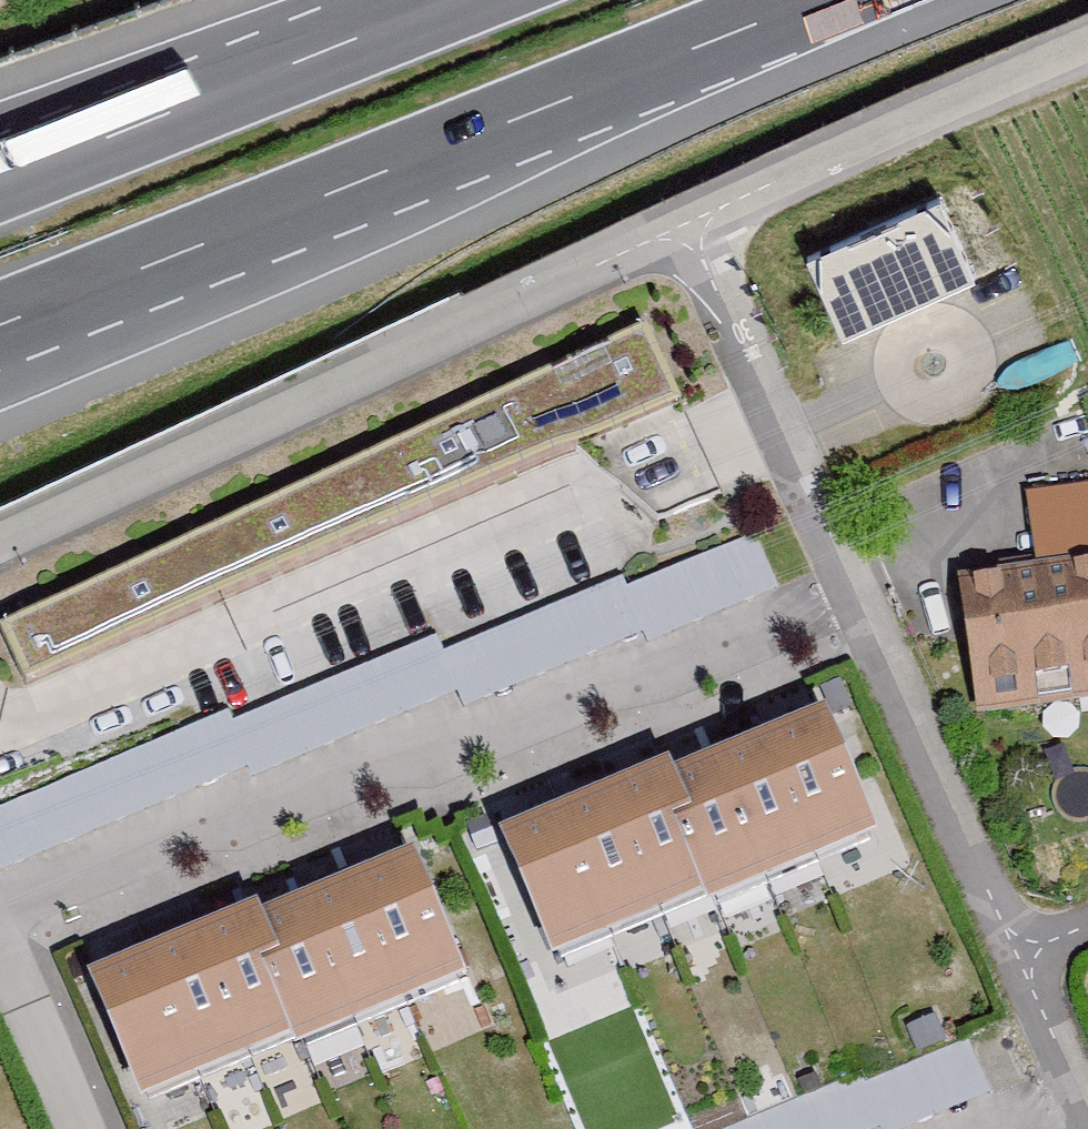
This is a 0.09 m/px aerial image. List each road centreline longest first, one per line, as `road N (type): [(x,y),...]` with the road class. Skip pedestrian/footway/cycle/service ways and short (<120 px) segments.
road 1 (residential): [(0,937),(76,891),(860,595)]
road 2 (motorway): [(0,324),(814,0)]
road 3 (residential): [(0,543),(695,222)]
road 4 (motorway): [(451,0),(0,179)]
road 5 (residential): [(695,222),(1087,55)]
road 6 (residential): [(695,222),(860,595)]
road 7 (residential): [(860,595),(1019,954)]
road 8 (residential): [(0,941),(81,1128)]
road 9 (residential): [(1019,954),(1079,1093)]

